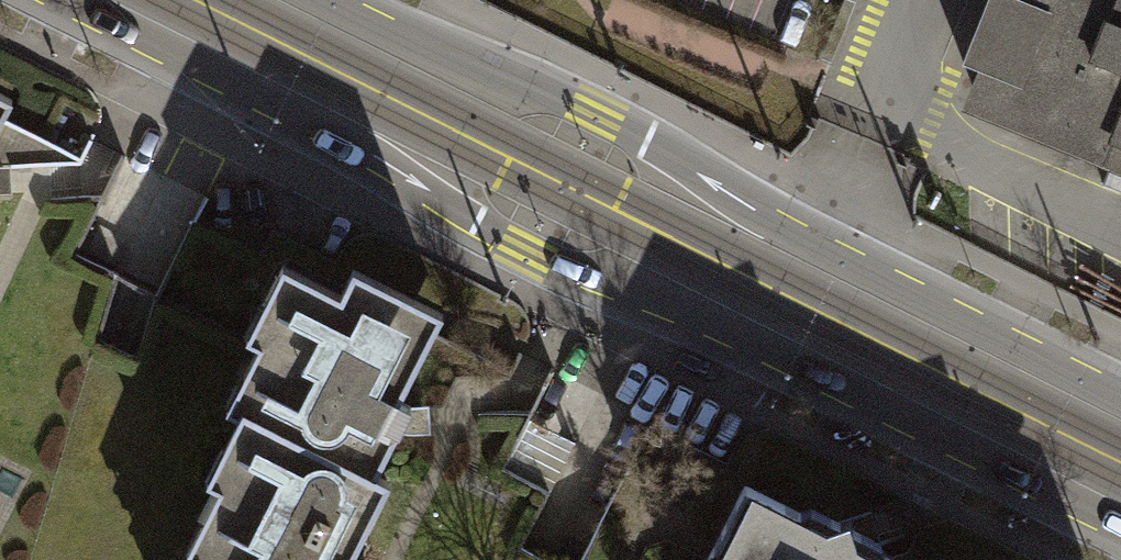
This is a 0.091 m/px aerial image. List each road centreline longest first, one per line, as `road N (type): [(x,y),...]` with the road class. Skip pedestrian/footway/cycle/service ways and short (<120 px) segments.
road 1 (tertiary): [(62,0),(368,154),(528,255),(704,320),(1120,529)]
road 2 (tertiary): [(1120,397),(816,248),(594,111),(433,52),(331,0)]

